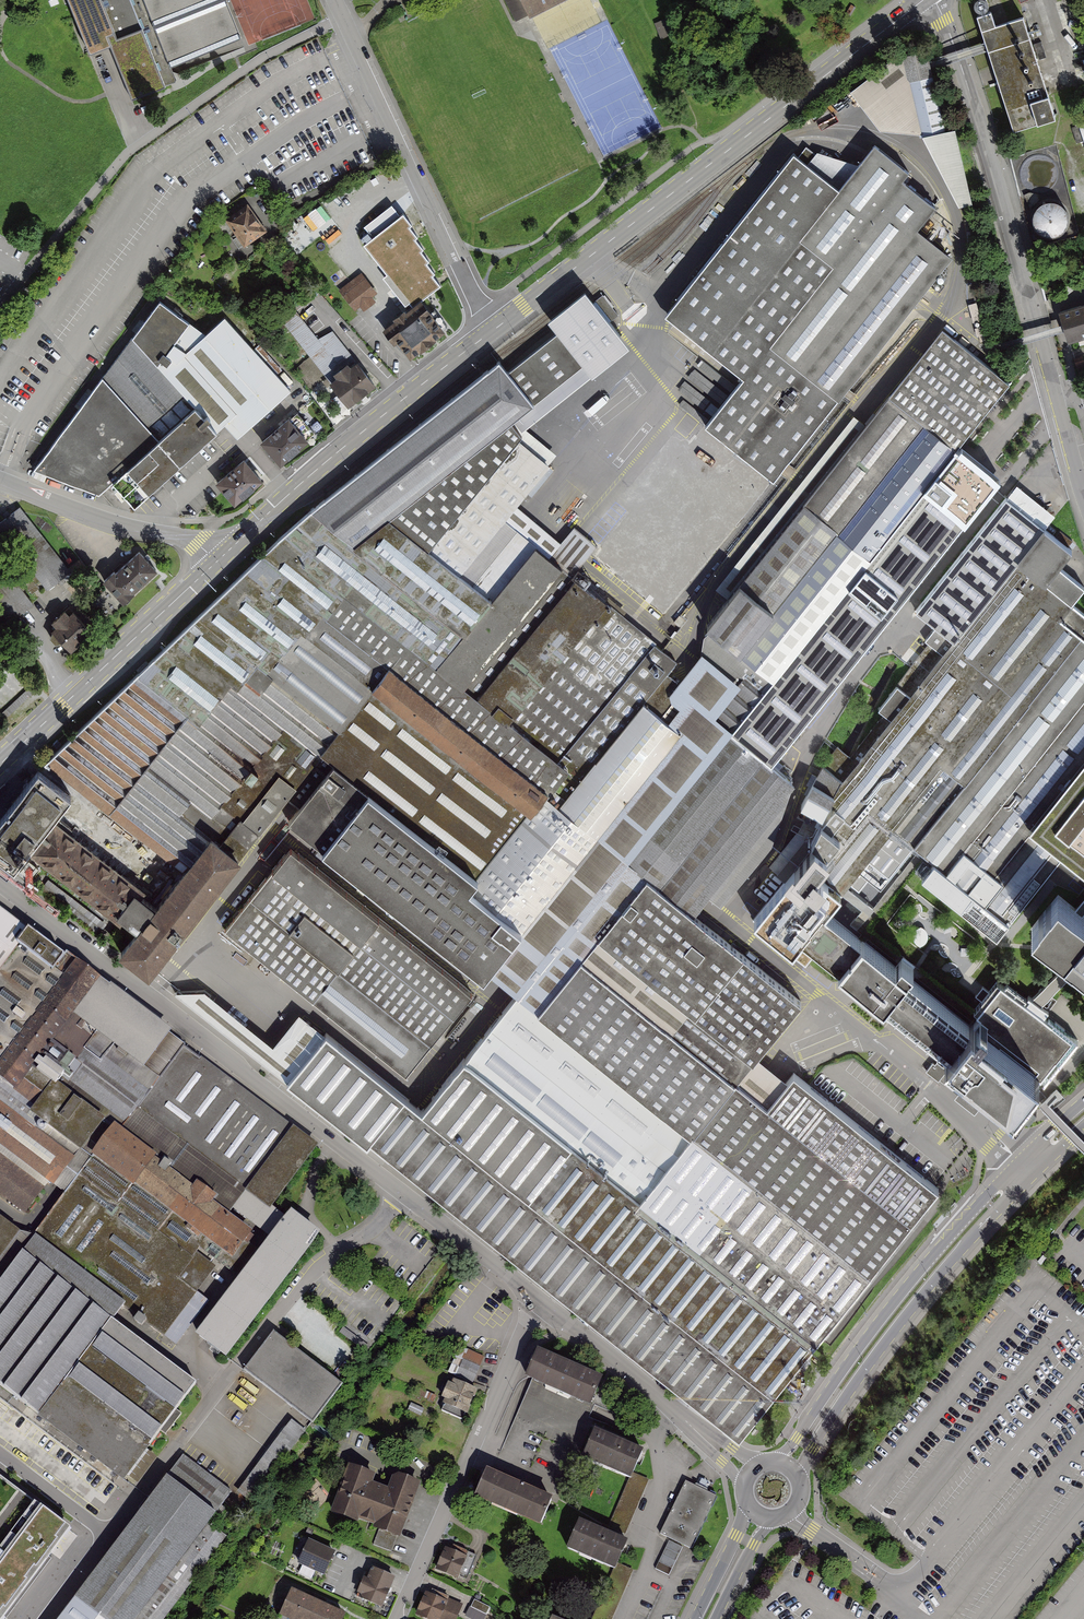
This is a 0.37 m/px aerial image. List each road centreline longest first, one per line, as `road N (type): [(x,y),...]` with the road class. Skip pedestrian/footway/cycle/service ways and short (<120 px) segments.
road 1 (residential): [(537,1298),(0,886)]
road 2 (secondary): [(496,328),(923,0)]
road 3 (residential): [(936,0),(987,145),(1083,502)]
road 4 (secondary): [(1083,1101),(915,1275),(775,1461)]
road 5 (secondary): [(799,1483),(814,1448),(871,1366),(1083,1126)]
road 6 (residential): [(335,0),(467,286),(496,328)]
road 7 (secondary): [(216,562),(330,458),(496,328)]
road 8 (residential): [(397,1618),(537,1298)]
road 9 (secondary): [(0,764),(216,562)]
road 10 (residential): [(749,1473),(537,1298)]
road 11 (tertiary): [(216,562),(186,538),(108,521),(0,478)]
road 12 (residential): [(109,1537),(0,1455)]
road 13 (secondary): [(747,1503),(695,1618)]

